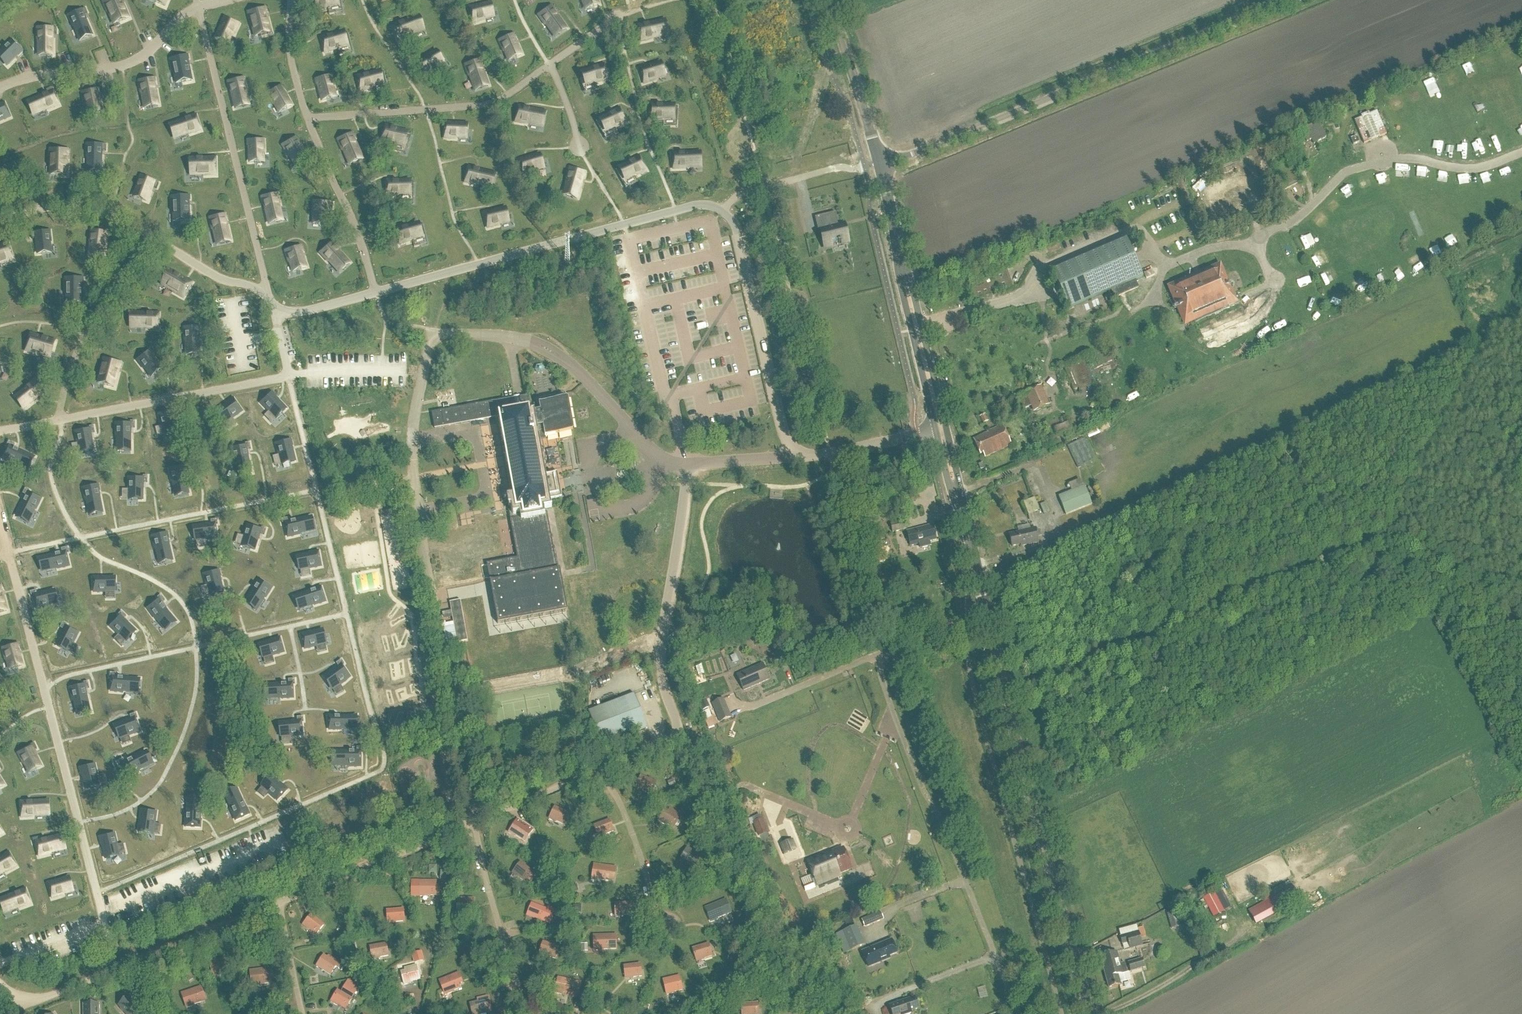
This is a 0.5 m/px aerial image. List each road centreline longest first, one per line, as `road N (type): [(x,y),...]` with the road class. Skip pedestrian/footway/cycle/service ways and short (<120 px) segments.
road 1 (track): [(1004,691),(1392,521),(1521,282)]
road 2 (unclassified): [(1018,1013),(881,675),(883,654),(986,615)]
road 3 (unclassified): [(879,163),(1288,0)]
road 4 (tertiary): [(1090,1013),(986,615)]
road 5 (tertiary): [(896,233),(911,330),(963,515)]
road 6 (tertiary): [(963,515),(896,233)]
road 7 (tertiary): [(879,163),(828,0)]

